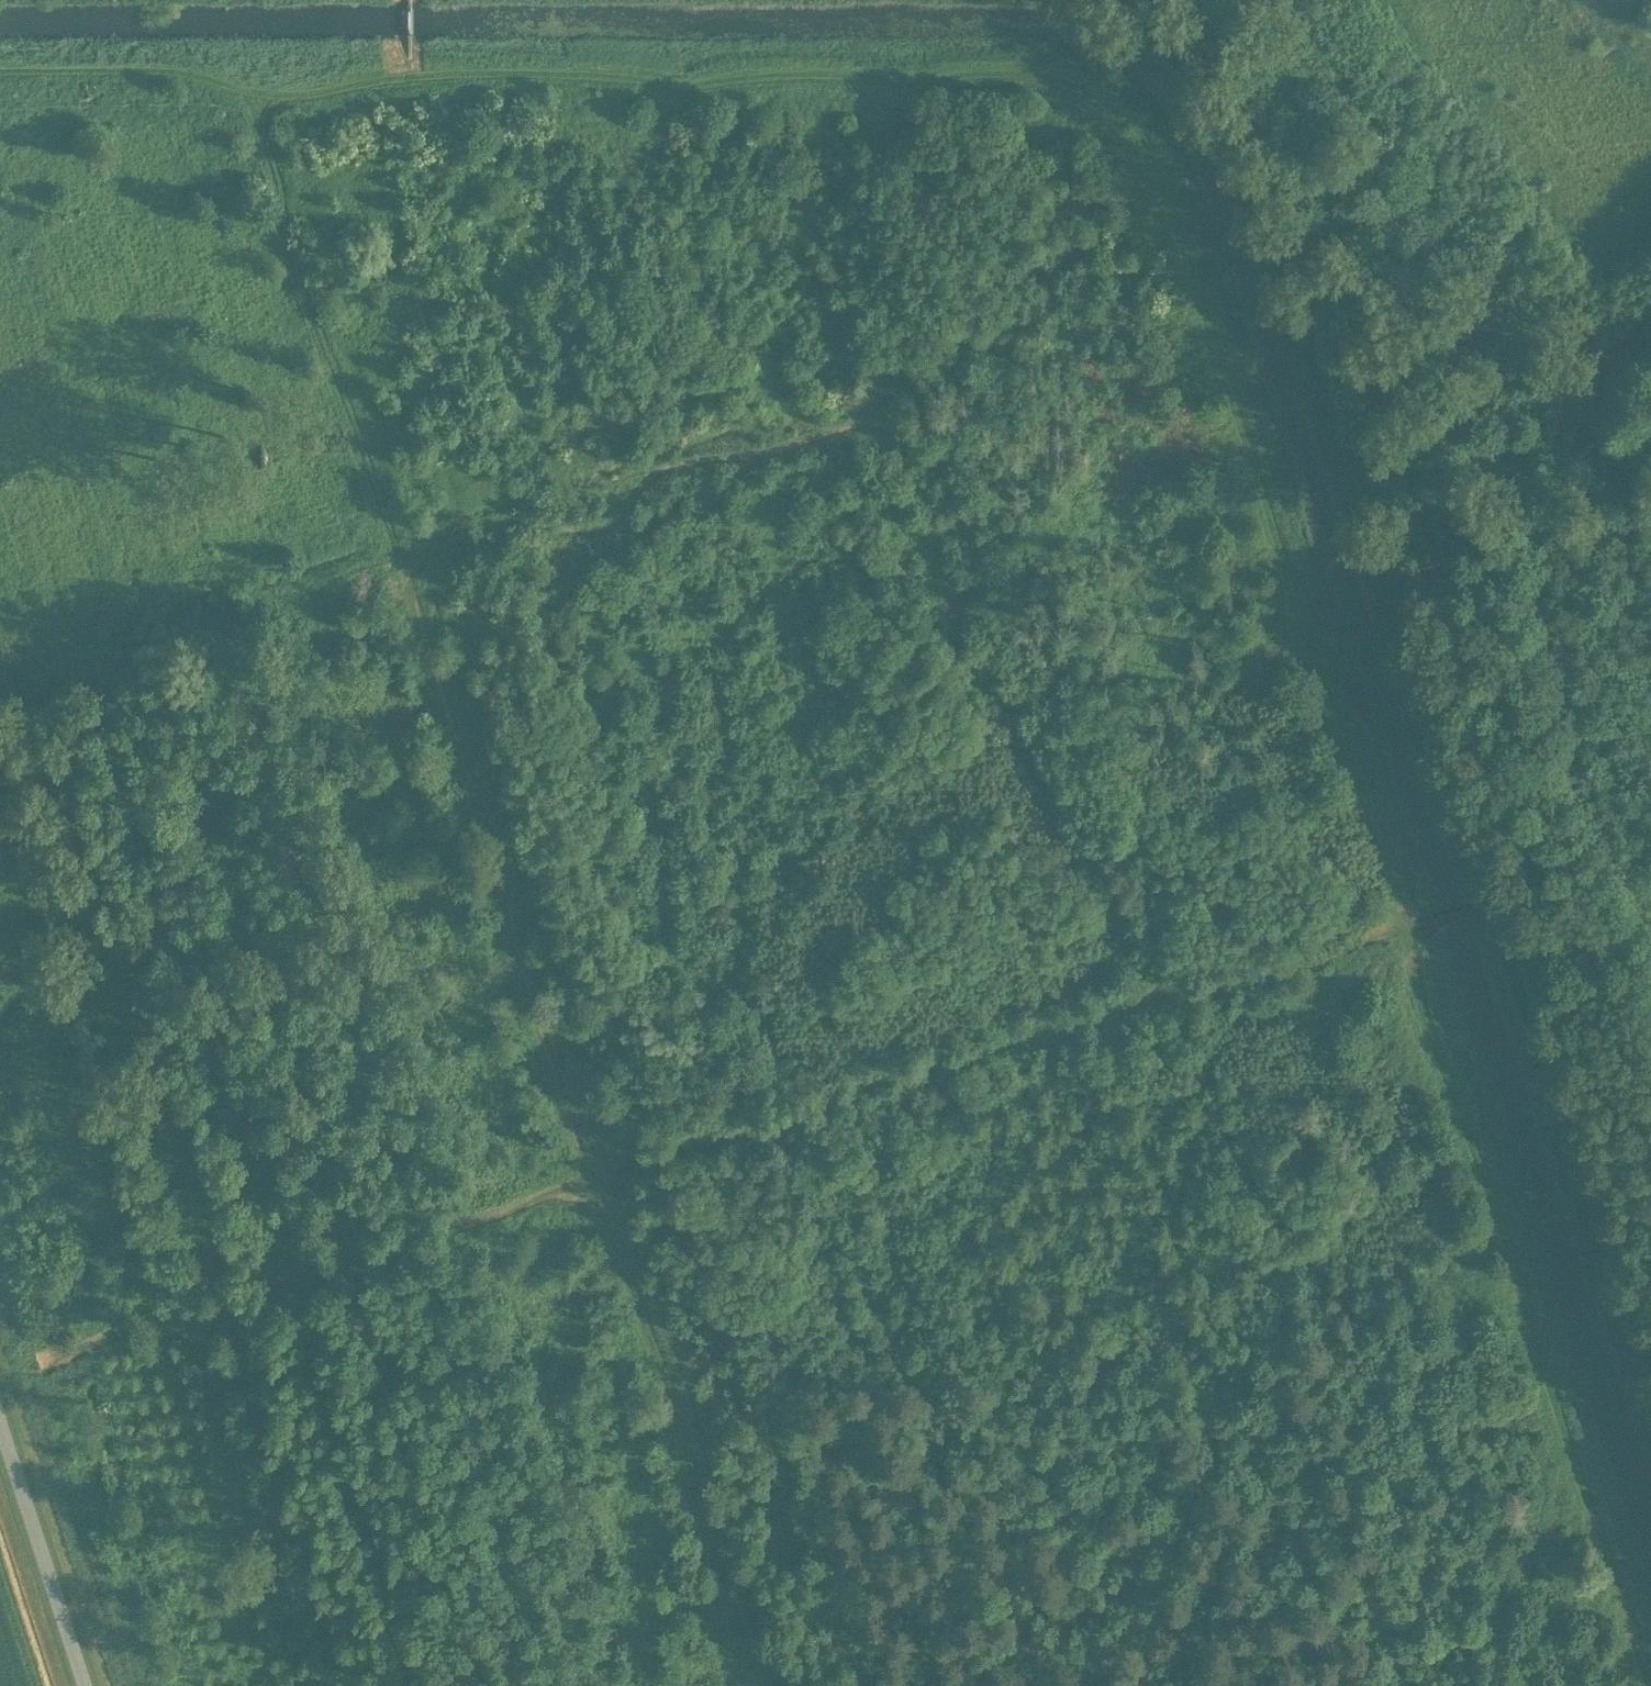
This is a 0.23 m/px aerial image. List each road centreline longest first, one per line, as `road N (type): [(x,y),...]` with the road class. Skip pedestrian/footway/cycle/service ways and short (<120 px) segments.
road 1 (track): [(0,67),(177,68),(262,97),(389,74),(610,73),(683,86),(764,72),(911,80),(1004,70),(1071,82),(1116,106),(1147,148),(1178,223),(1287,579),(1408,927),(1425,1029),(1462,1111),(1650,1683)]
road 2 (track): [(0,1370),(628,1160),(1120,1006),(1483,905),(1521,921),(1607,916),(1650,900)]
road 3 (track): [(755,1685),(405,580),(284,241),(262,97)]
road 4 (unclassified): [(84,1685),(0,1427)]

